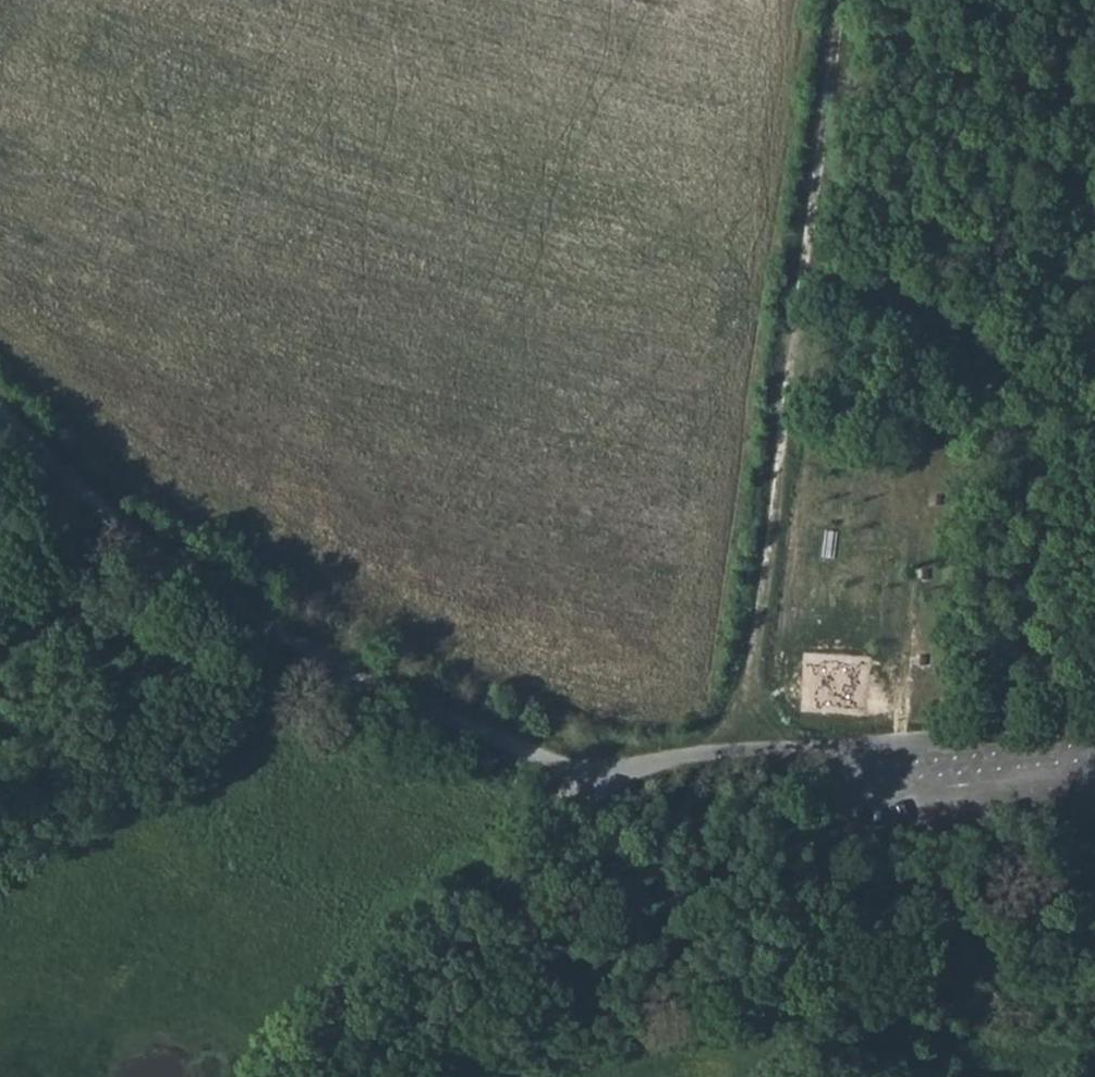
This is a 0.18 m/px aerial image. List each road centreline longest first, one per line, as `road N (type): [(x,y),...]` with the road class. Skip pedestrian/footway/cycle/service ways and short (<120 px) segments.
road 1 (track): [(737,763),(767,375),(835,0)]
road 2 (unclassified): [(661,774),(1094,728)]

